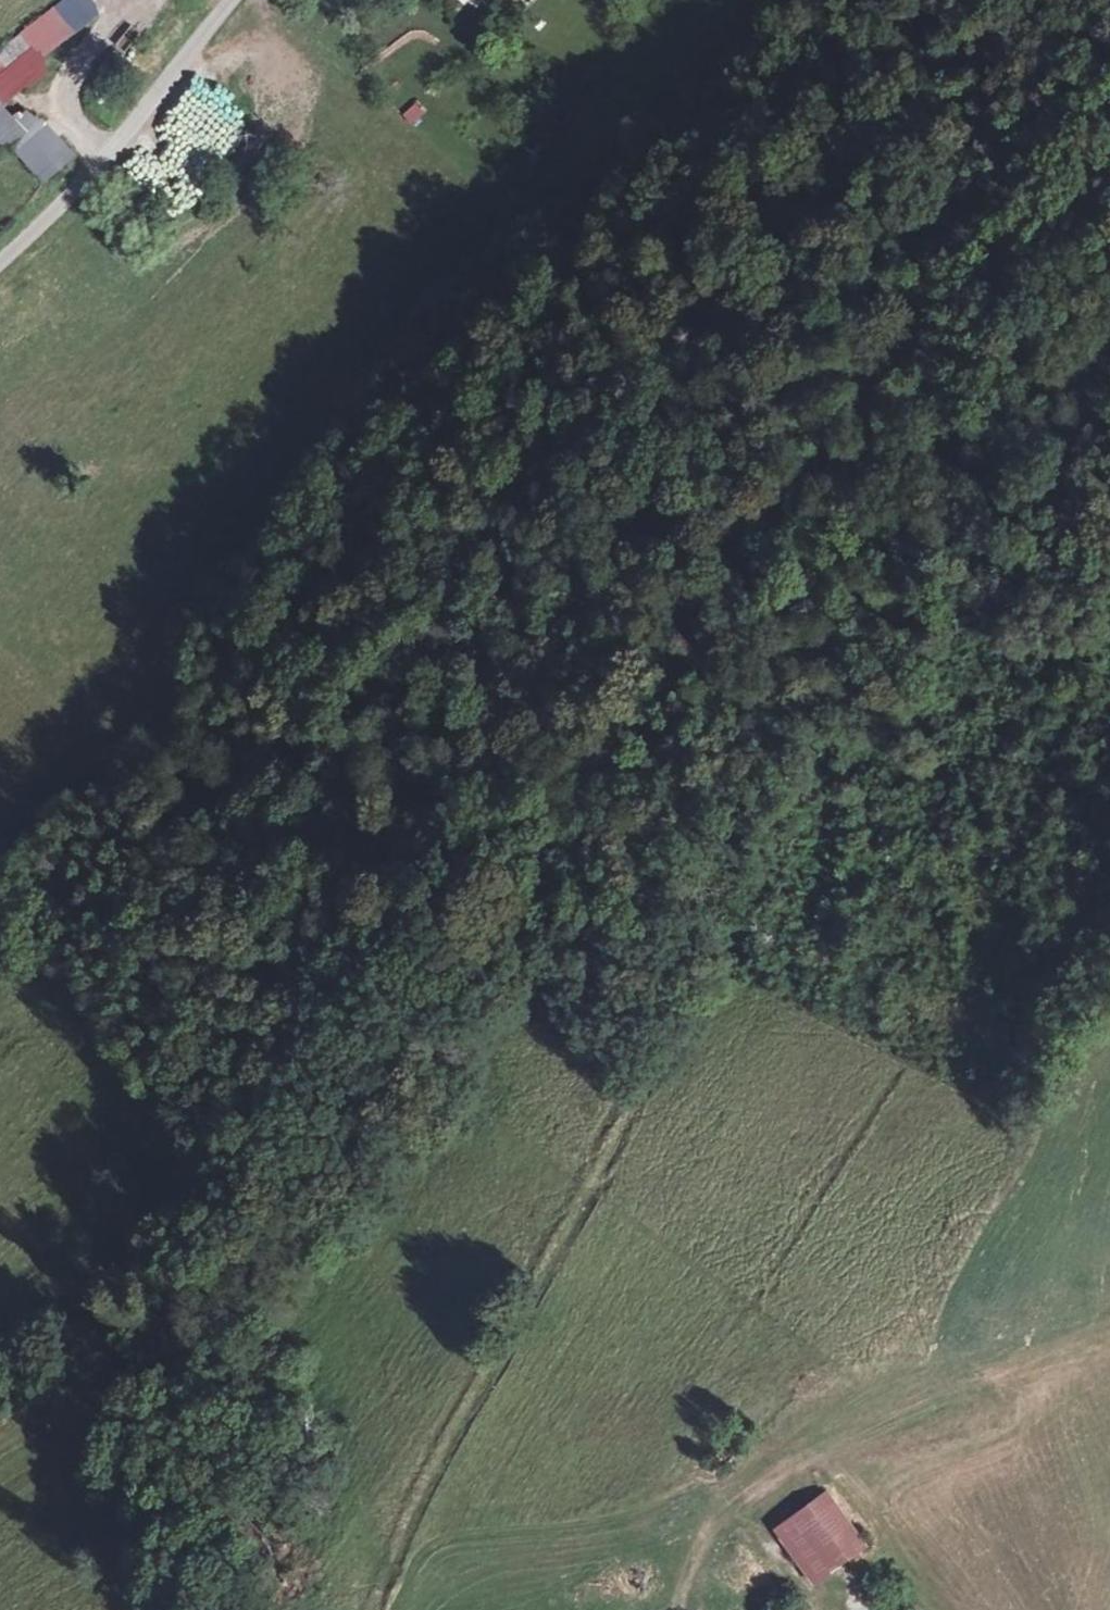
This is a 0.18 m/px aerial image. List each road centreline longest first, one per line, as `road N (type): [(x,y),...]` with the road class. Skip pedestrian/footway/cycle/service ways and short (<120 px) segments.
road 1 (unclassified): [(0,264),(105,153),(230,0)]
road 2 (track): [(0,639),(100,735)]

